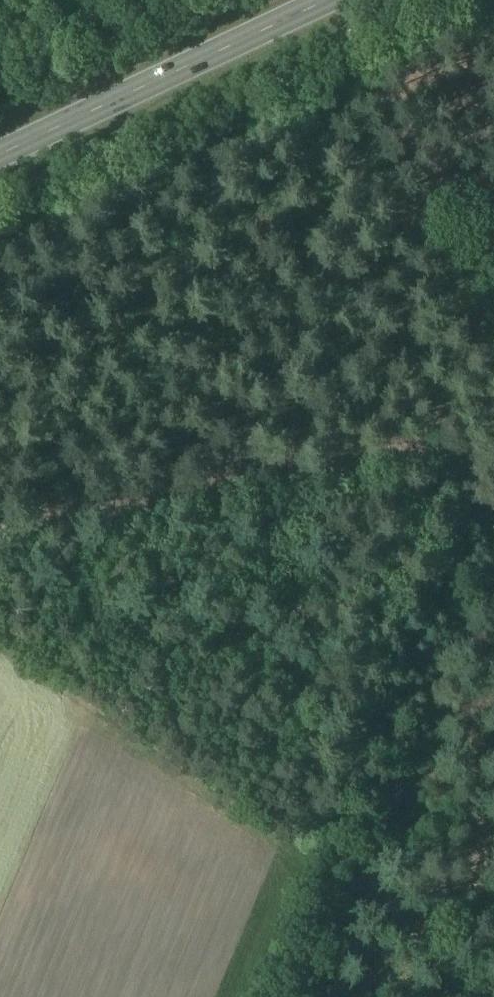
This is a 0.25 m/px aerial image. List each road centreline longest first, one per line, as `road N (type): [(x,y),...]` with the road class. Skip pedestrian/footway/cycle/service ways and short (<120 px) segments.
road 1 (secondary): [(0,154),(325,0)]

